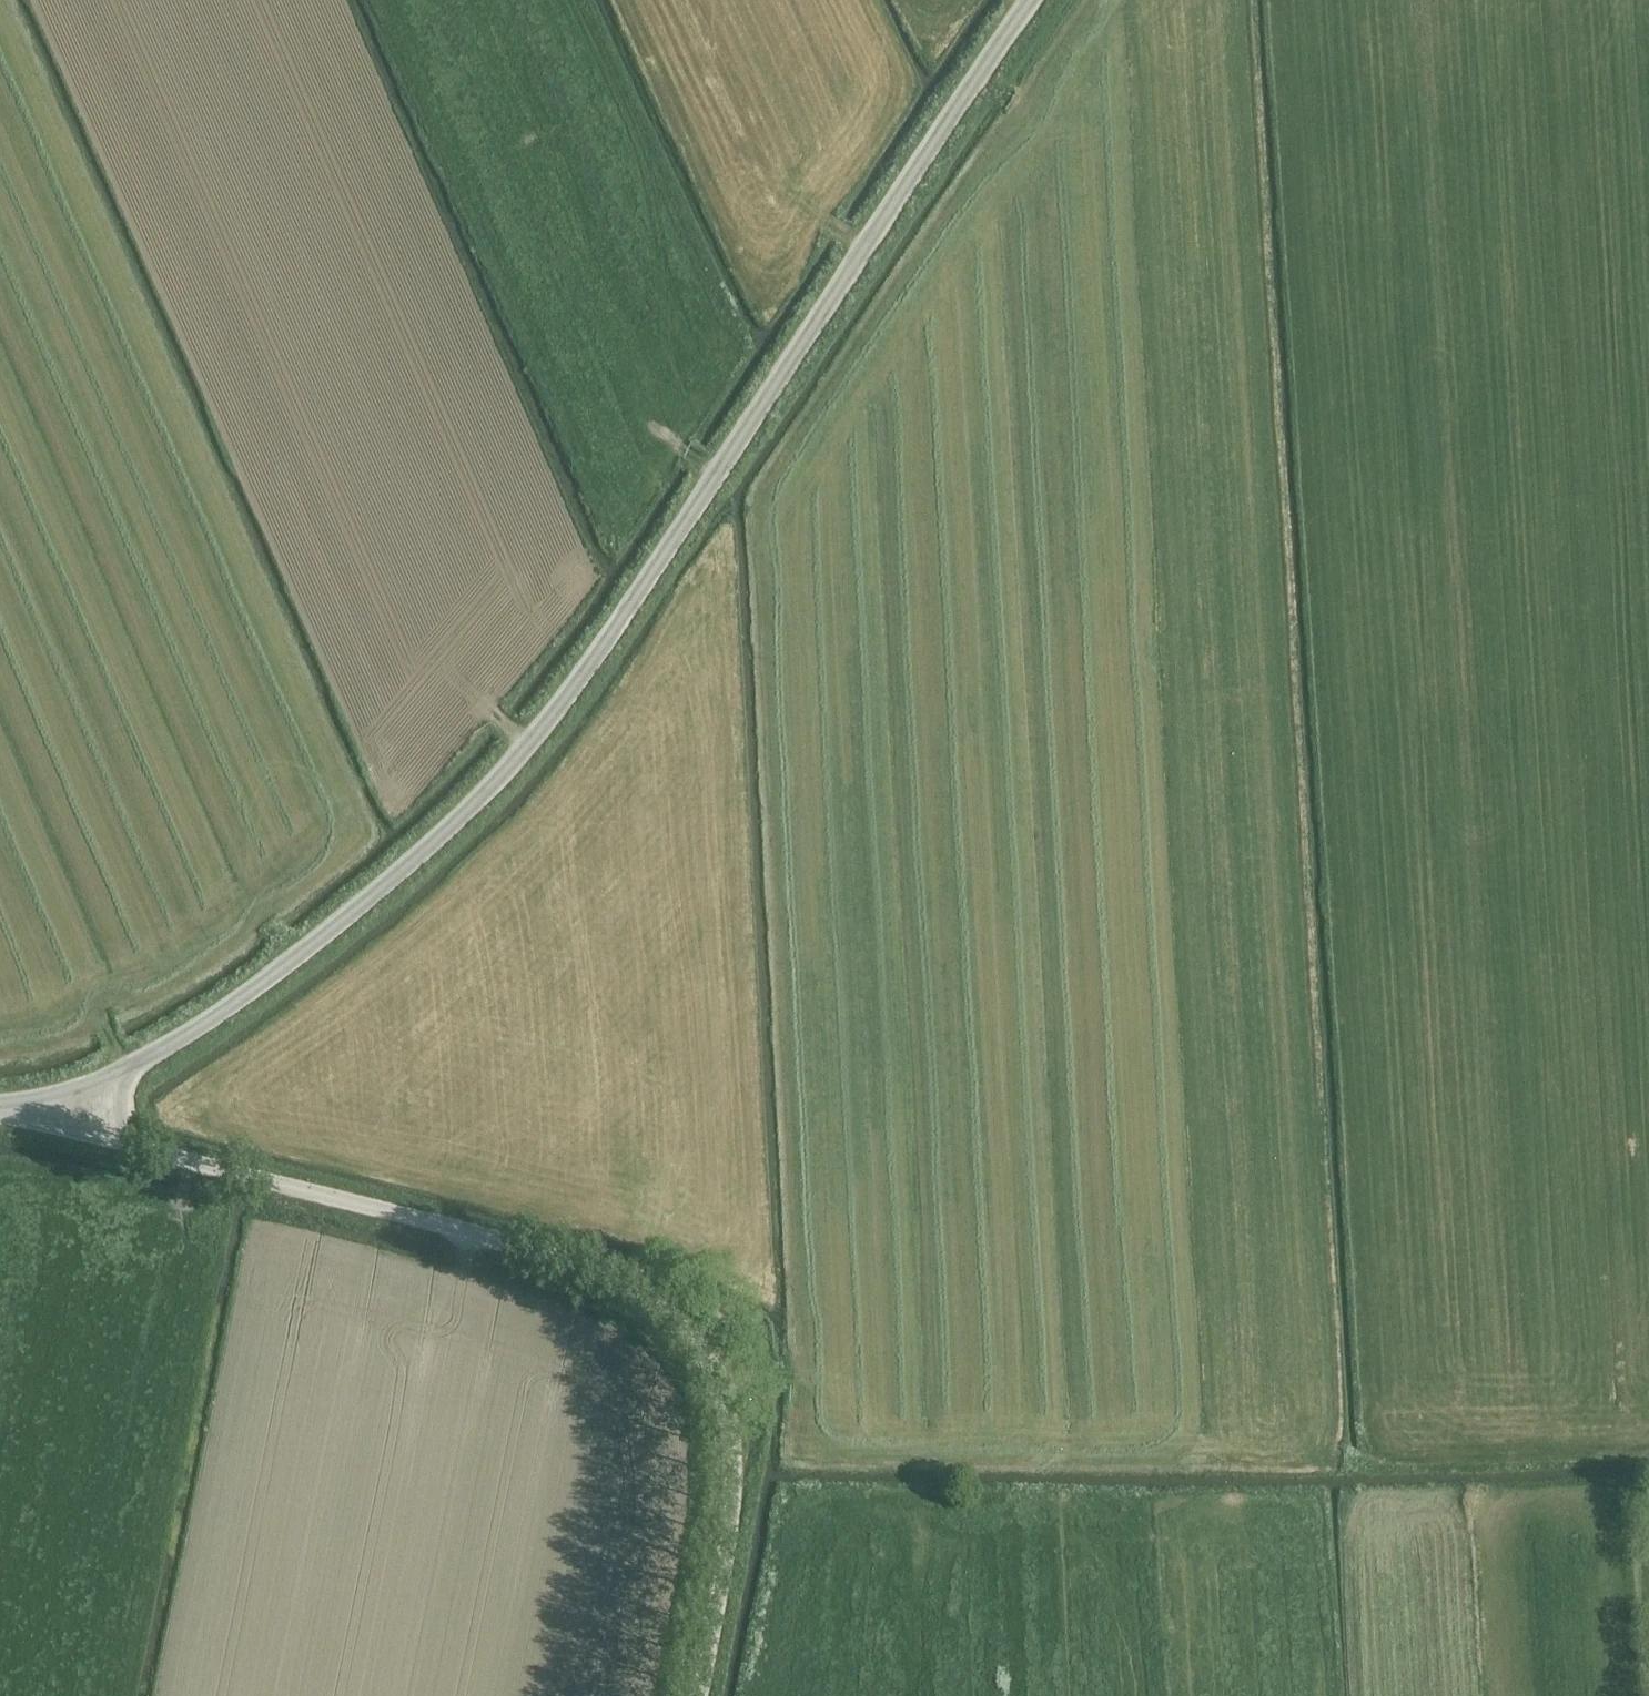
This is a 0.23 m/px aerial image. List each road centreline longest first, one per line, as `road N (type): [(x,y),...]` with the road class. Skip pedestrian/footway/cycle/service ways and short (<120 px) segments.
road 1 (unclassified): [(123,1070),(277,977),(481,802),(589,667),(1032,0)]
road 2 (unclassified): [(700,1695),(731,1478),(725,1401),(689,1338),(629,1290),(546,1253),(136,1144)]
road 3 (unclassified): [(136,1144),(0,1117)]
road 4 (unclassified): [(0,1105),(57,1096),(123,1070)]

